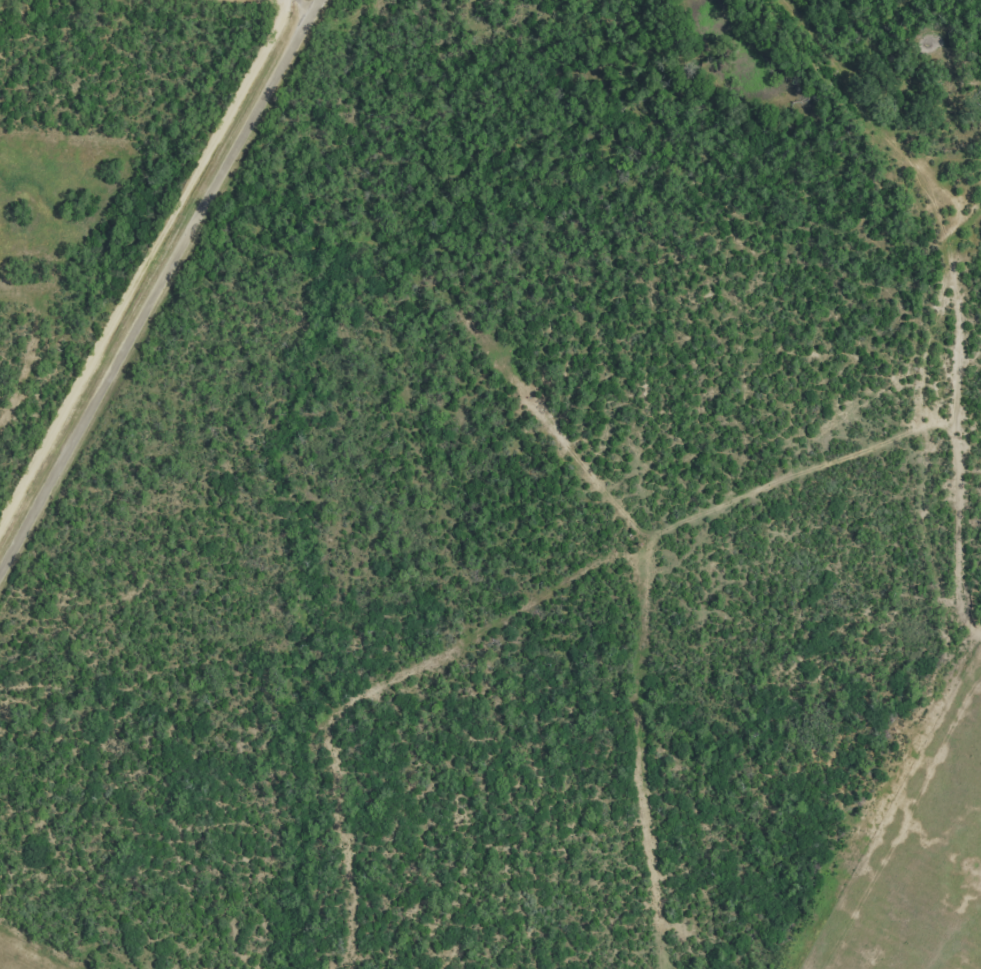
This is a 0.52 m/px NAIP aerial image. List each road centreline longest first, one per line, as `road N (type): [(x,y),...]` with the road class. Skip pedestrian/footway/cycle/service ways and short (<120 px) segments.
road 1 (residential): [(0,570),(316,0)]
road 2 (residential): [(490,0),(578,31),(639,30),(684,0)]

